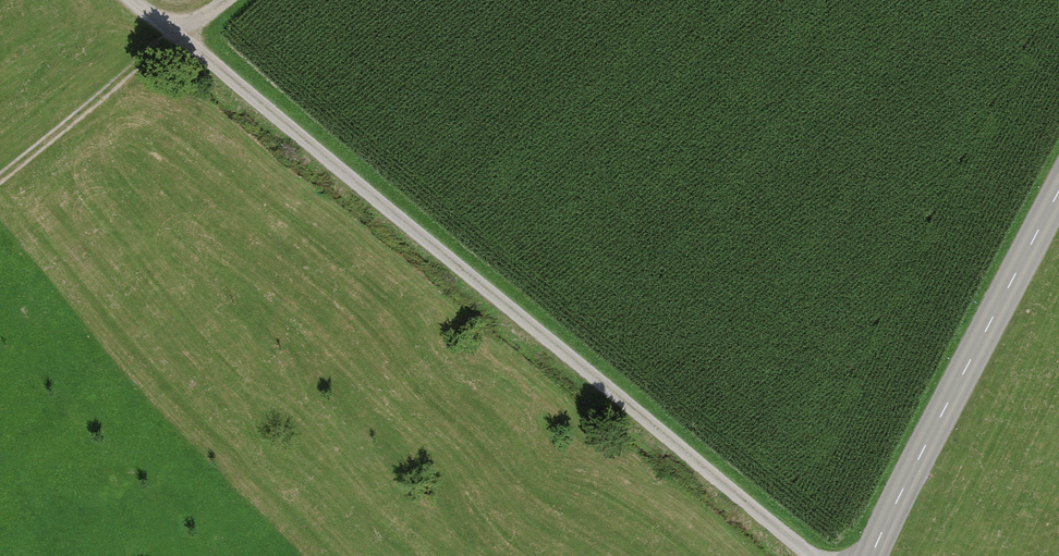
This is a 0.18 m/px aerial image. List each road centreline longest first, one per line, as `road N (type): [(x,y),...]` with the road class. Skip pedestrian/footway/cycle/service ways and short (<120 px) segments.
road 1 (track): [(157,0),(191,39),(810,555)]
road 2 (tertiary): [(872,555),(1058,191)]
road 3 (track): [(240,0),(0,198)]

